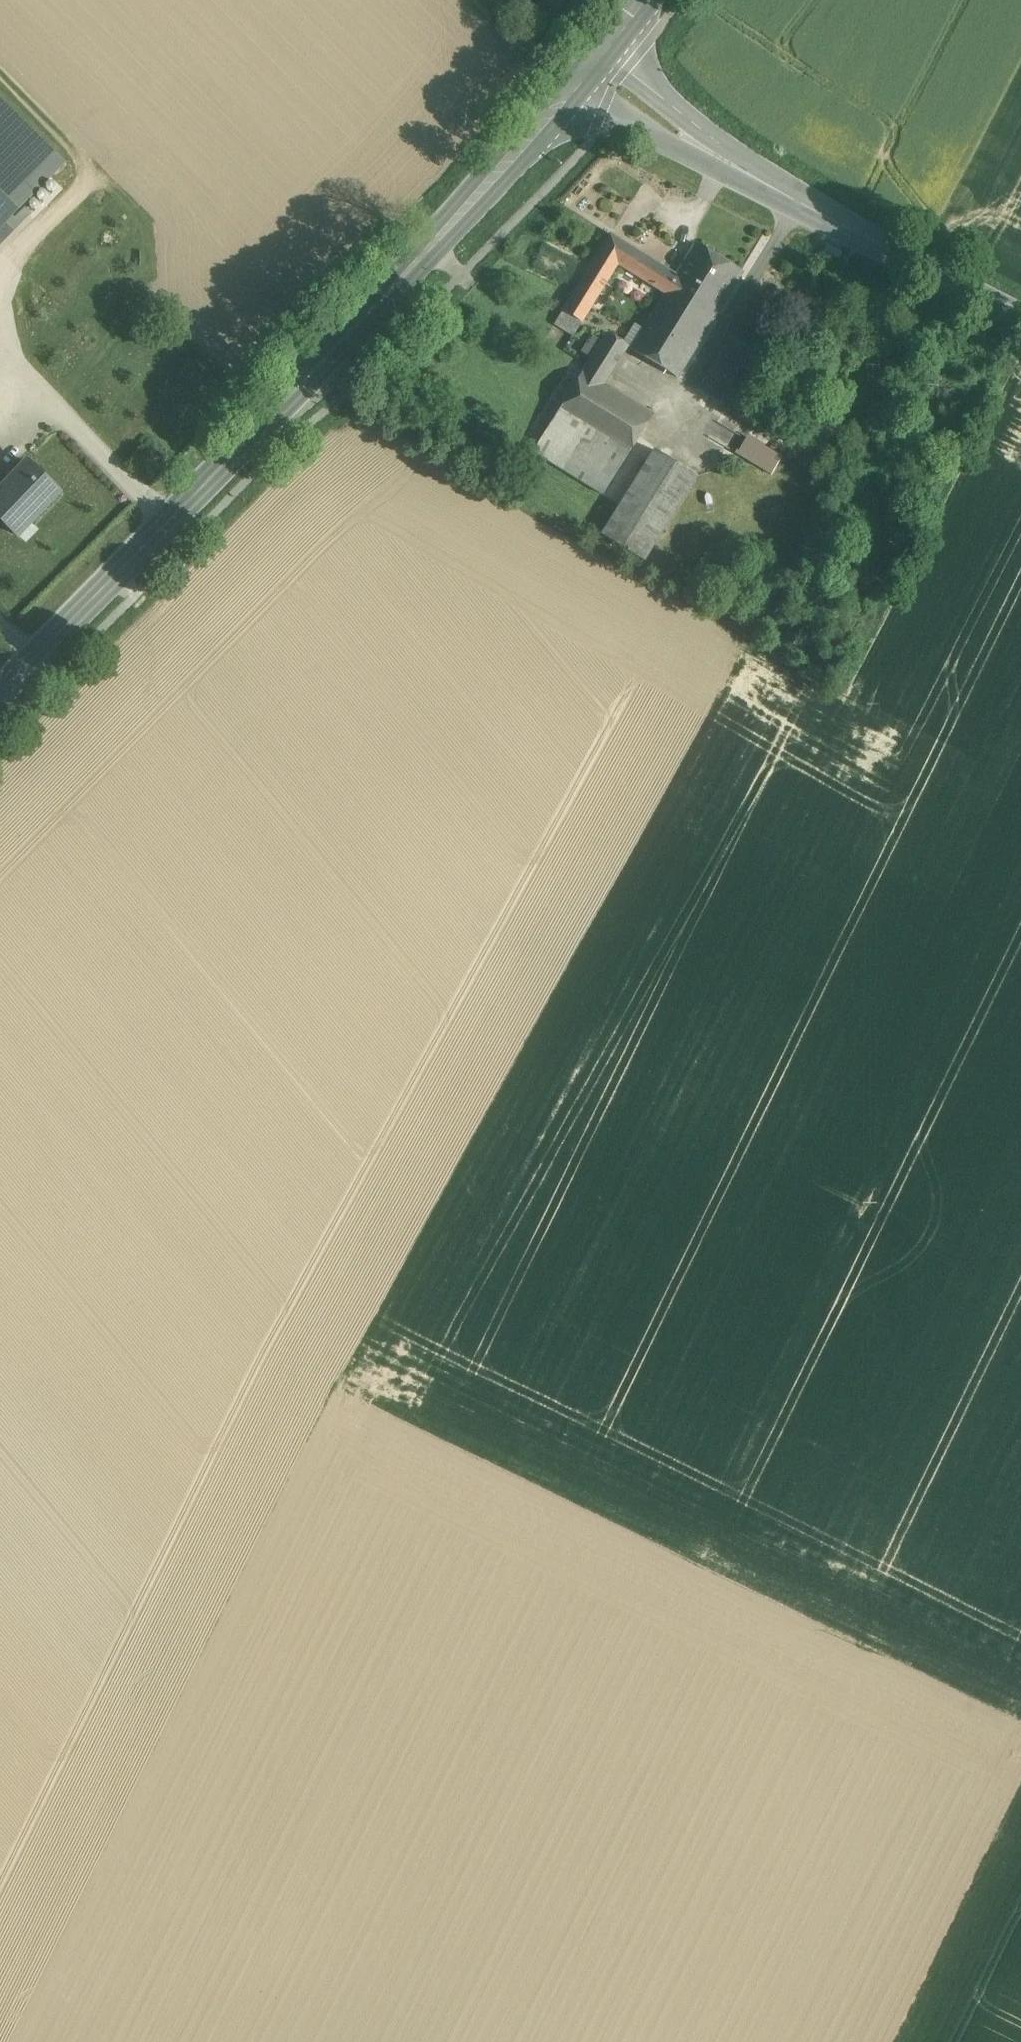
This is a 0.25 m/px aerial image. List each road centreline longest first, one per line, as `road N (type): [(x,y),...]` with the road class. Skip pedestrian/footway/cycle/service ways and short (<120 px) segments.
road 1 (primary): [(601,68),(364,326),(0,698)]
road 2 (secondary): [(601,68),(712,155),(1020,312)]

